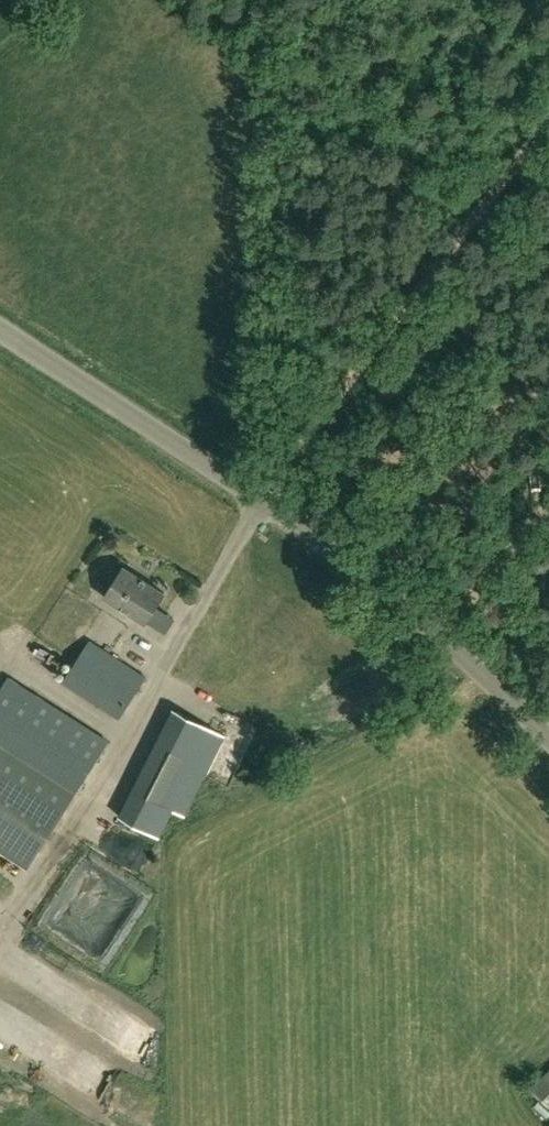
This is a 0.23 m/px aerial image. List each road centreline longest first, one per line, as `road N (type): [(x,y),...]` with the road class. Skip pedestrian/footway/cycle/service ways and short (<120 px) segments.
road 1 (unclassified): [(548,744),(342,567),(0,343)]
road 2 (track): [(548,114),(257,511)]

